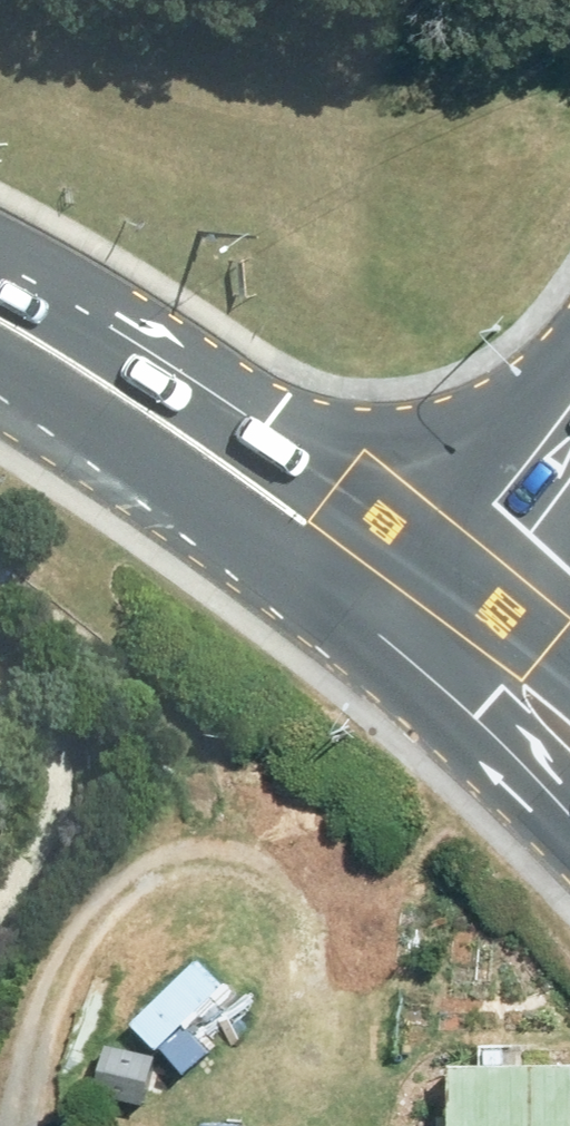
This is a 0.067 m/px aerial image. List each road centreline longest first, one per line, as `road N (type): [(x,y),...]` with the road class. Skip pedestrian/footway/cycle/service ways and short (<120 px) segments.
road 1 (primary): [(0,284),(253,434),(442,566)]
road 2 (primary): [(389,644),(210,515),(0,387)]
road 3 (primary): [(569,819),(389,644)]
road 4 (secondary): [(569,404),(442,566)]
road 5 (primary): [(442,566),(569,686)]

